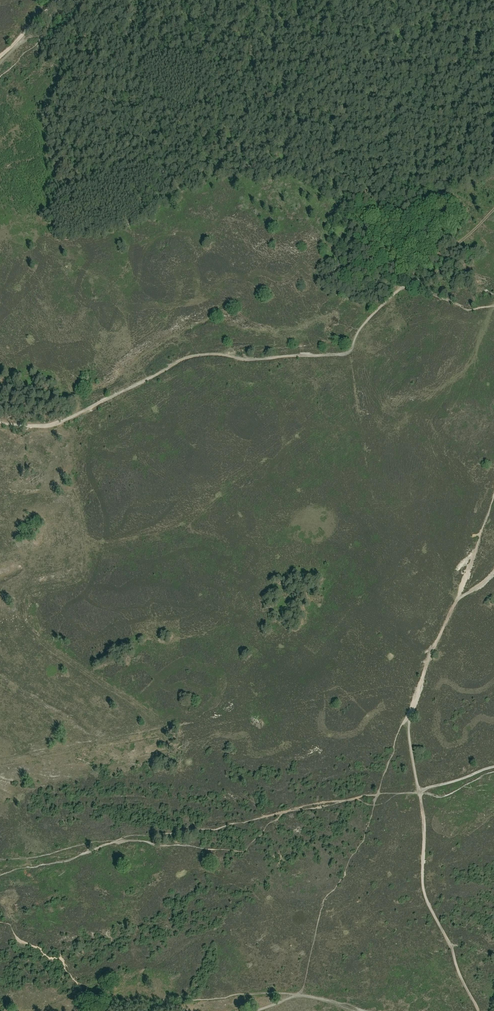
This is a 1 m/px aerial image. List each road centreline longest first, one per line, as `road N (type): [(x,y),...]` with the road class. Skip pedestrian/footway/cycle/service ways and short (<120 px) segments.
road 1 (track): [(0,423),(53,425),(193,355),(347,354),(364,324),(409,283)]

